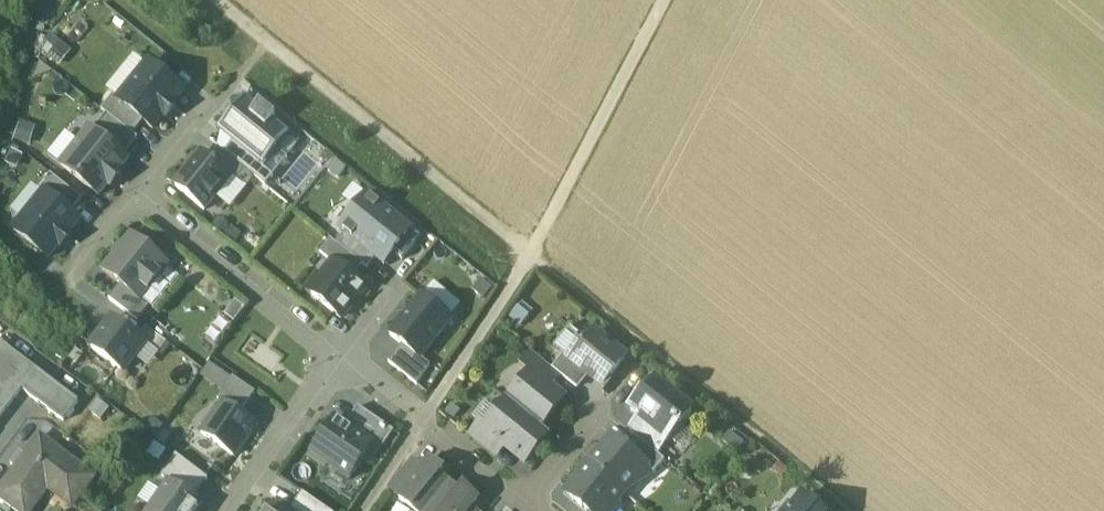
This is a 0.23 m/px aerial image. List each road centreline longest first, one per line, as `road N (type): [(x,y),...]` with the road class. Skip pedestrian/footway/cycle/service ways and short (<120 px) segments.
road 1 (track): [(535,255),(855,510)]
road 2 (track): [(217,0),(535,255)]
road 3 (track): [(672,0),(535,255)]
road 4 (residential): [(143,189),(354,356)]
road 5 (residential): [(354,356),(529,510)]
road 6 (residential): [(240,510),(354,356)]
road 7 (residential): [(618,397),(531,510)]

